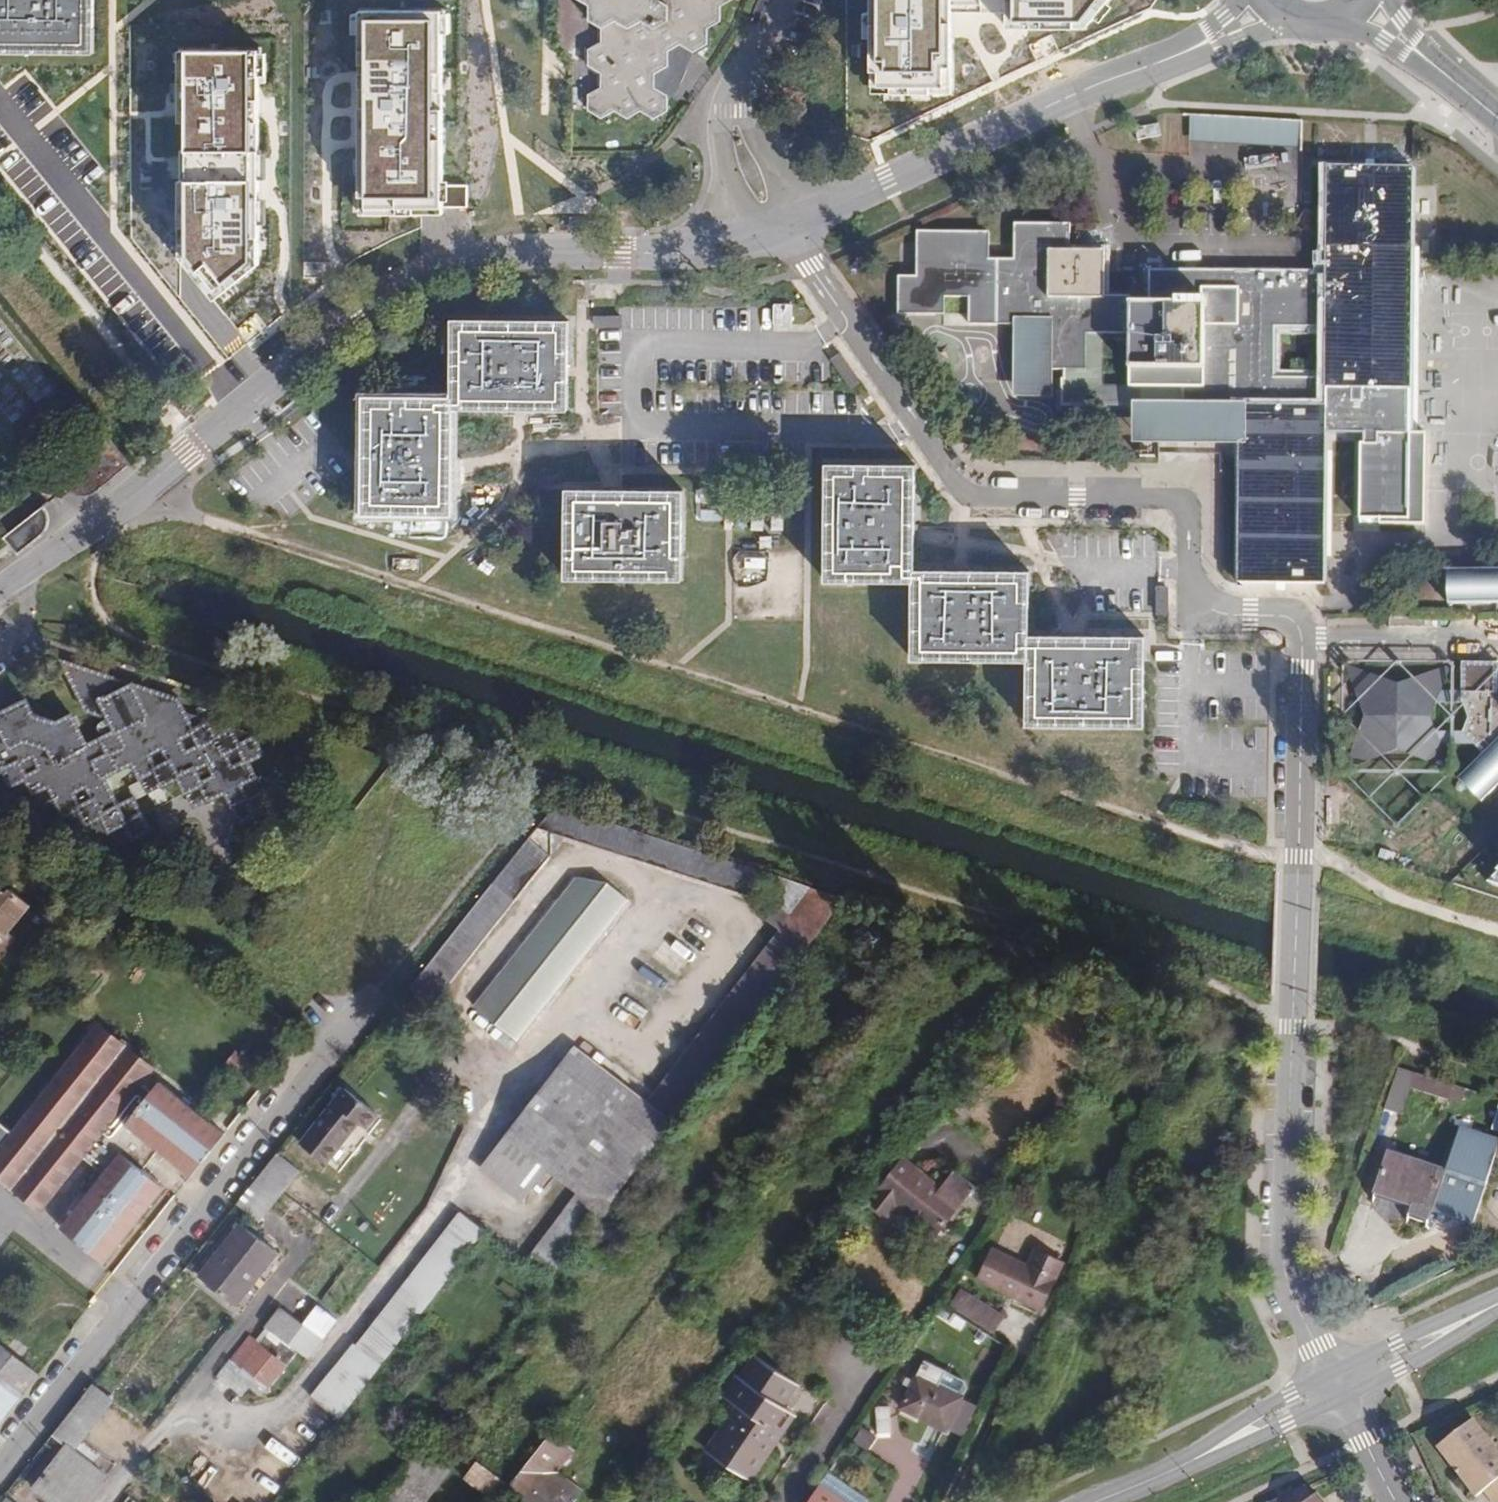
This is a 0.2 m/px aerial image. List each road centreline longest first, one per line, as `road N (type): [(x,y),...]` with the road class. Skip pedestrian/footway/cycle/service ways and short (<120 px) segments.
road 1 (residential): [(0,601),(201,452),(362,310),(443,265),(568,247),(692,250),(745,236)]
road 2 (residential): [(1307,639),(1307,620),(1196,619),(1197,501),(966,501),(781,225)]
road 3 (residential): [(1291,1294),(1282,1275),(1299,1030),(1307,639)]
road 4 (residential): [(0,1469),(374,1003)]
road 5 (residential): [(804,215),(1235,26),(1270,3)]
road 6 (tertiary): [(1333,1384),(1096,1501)]
road 7 (residential): [(1497,640),(1307,639)]
road 8 (tertiary): [(1497,119),(1359,3)]
road 9 (residential): [(792,1501),(885,1360)]
road 10 (tertiary): [(1358,1374),(1389,1375),(1479,1324),(1489,1308)]
road 11 (tertiary): [(1489,1308),(1471,1309),(1396,1343),(1358,1374)]
road 12 (residential): [(1333,1384),(1395,1501)]
road 13 (residential): [(733,113),(727,147),(745,236)]
road 14 (residential): [(804,215),(733,113)]
road 15 (residential): [(779,0),(733,113)]

